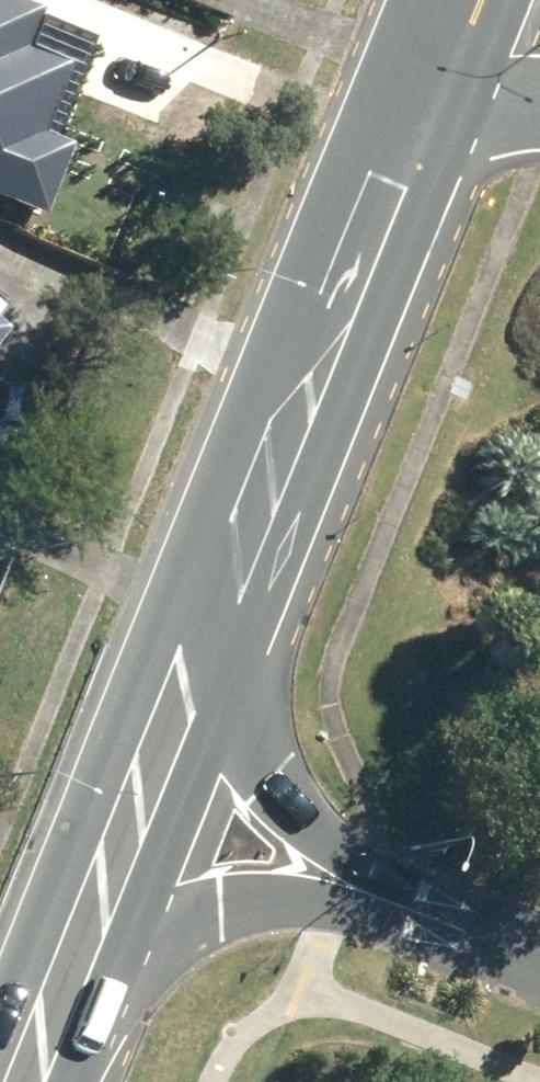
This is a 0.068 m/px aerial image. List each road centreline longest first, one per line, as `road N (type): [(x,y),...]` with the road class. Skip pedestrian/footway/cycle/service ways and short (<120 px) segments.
road 1 (secondary): [(532,955),(327,846),(288,809),(259,767),(234,706),(222,573)]
road 2 (secondary): [(532,955),(285,903),(212,905),(134,931),(53,989)]
road 3 (secondary): [(381,143),(279,401),(222,573)]
road 4 (secondary): [(222,573),(53,989)]
road 5 (secondary): [(381,143),(539,93)]
road 6 (secondary): [(444,0),(381,143)]

